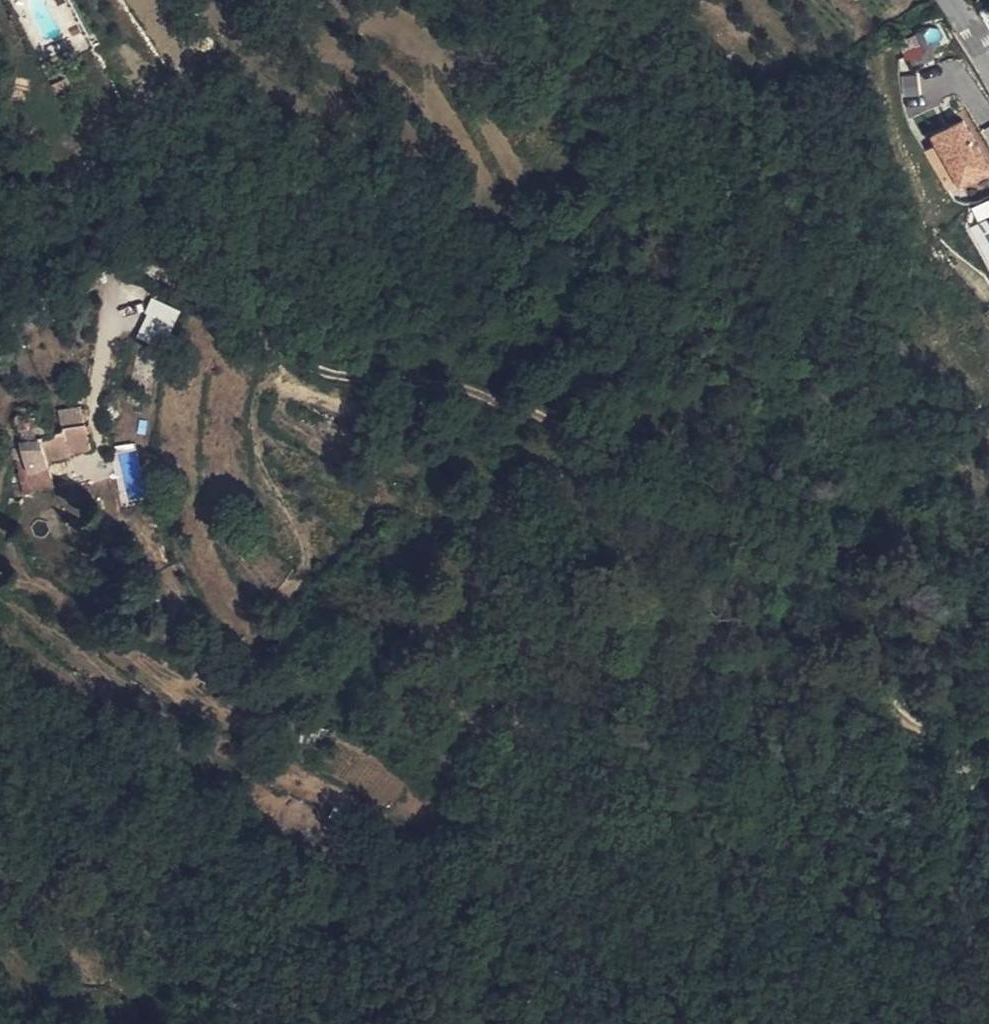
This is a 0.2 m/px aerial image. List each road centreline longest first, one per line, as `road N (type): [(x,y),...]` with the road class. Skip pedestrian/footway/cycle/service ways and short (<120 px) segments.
road 1 (track): [(131,257),(150,243),(285,349),(345,376),(465,391),(568,452),(612,459),(637,486),(755,564),(852,682),(988,783)]

